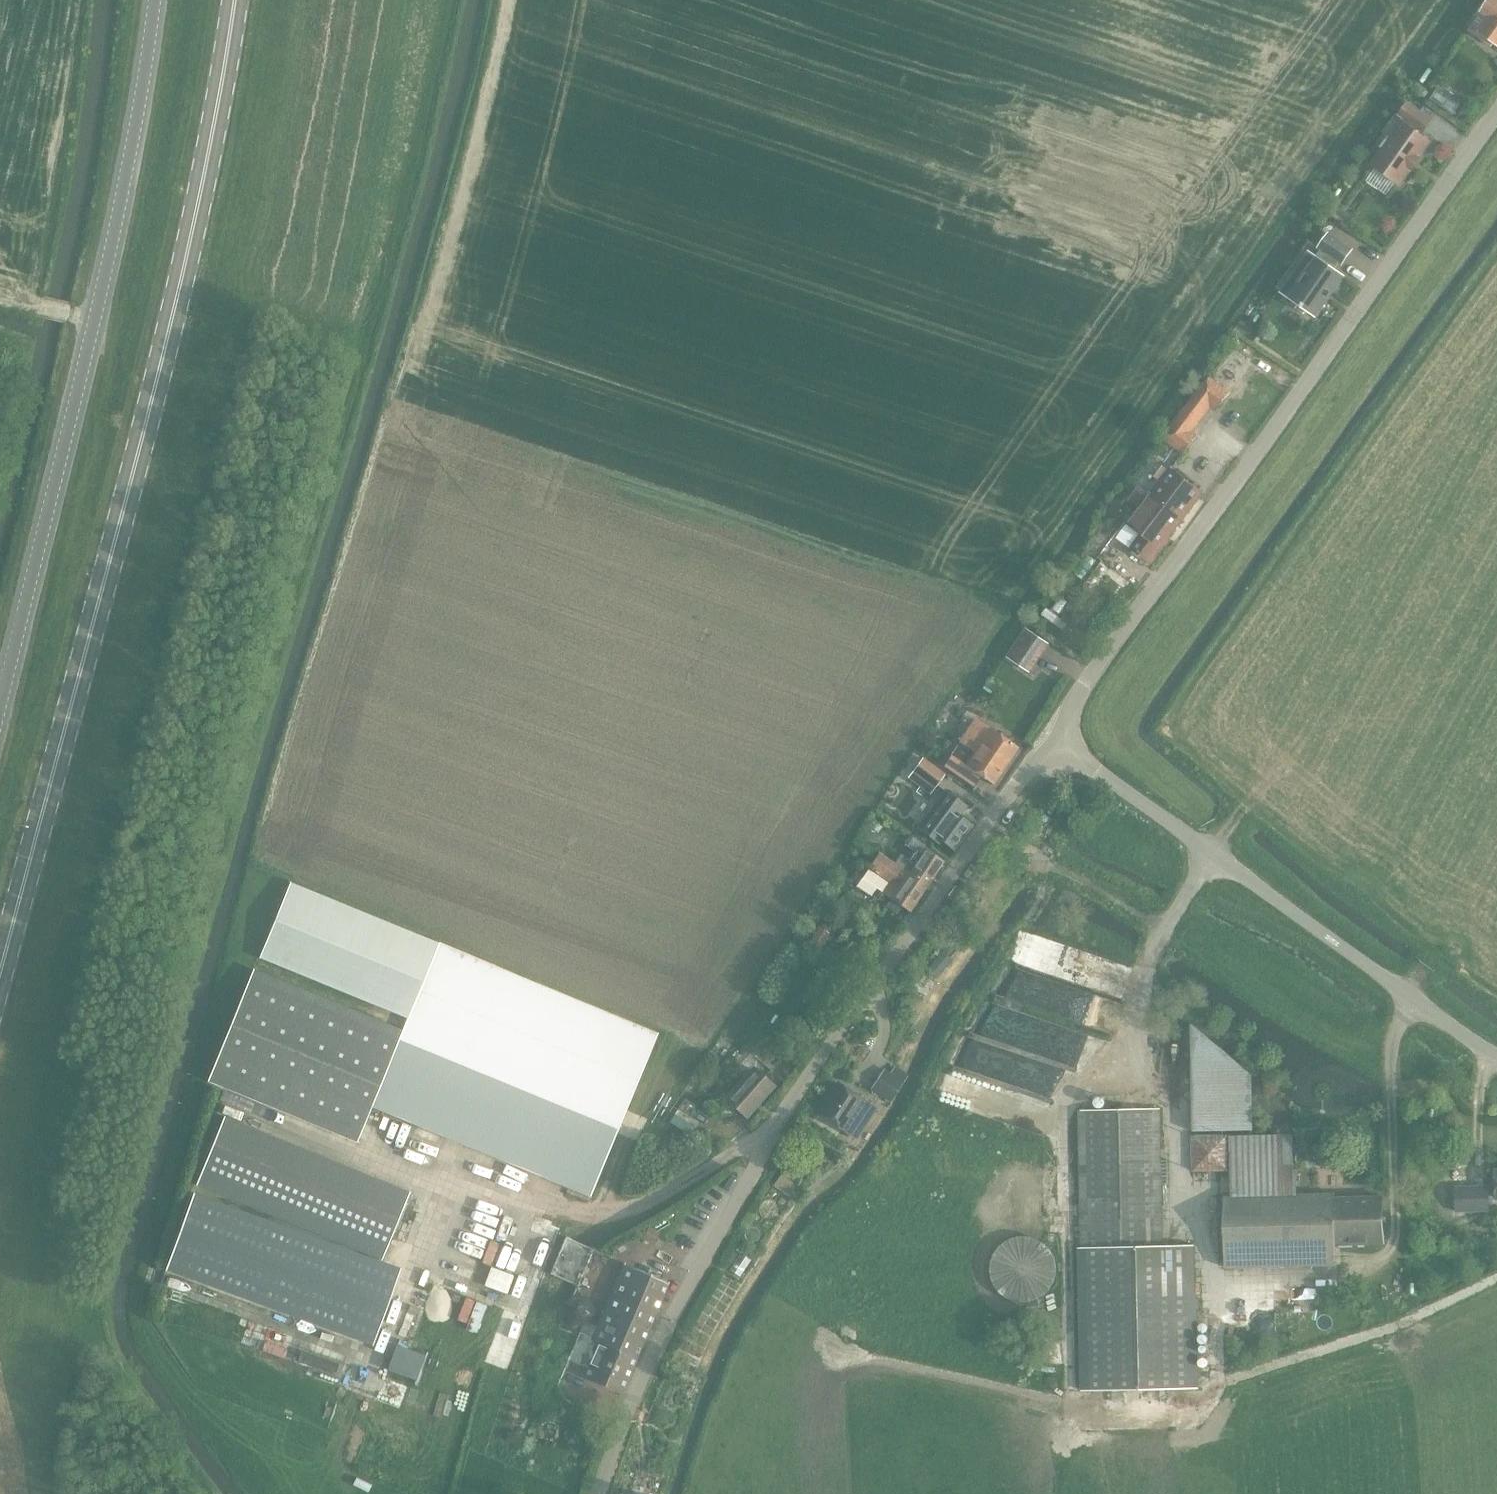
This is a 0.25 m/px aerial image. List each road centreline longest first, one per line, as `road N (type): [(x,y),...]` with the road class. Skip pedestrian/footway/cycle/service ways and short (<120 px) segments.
road 1 (secondary): [(0,976),(197,211),(235,0)]
road 2 (unclassified): [(597,1493),(639,1381),(769,1138),(1016,781),(1059,740)]
road 3 (unclassified): [(1059,740),(1095,667),(1496,111)]
road 4 (tertiary): [(0,710),(118,224),(155,0)]
road 5 (unclassified): [(1496,1056),(1059,740)]

